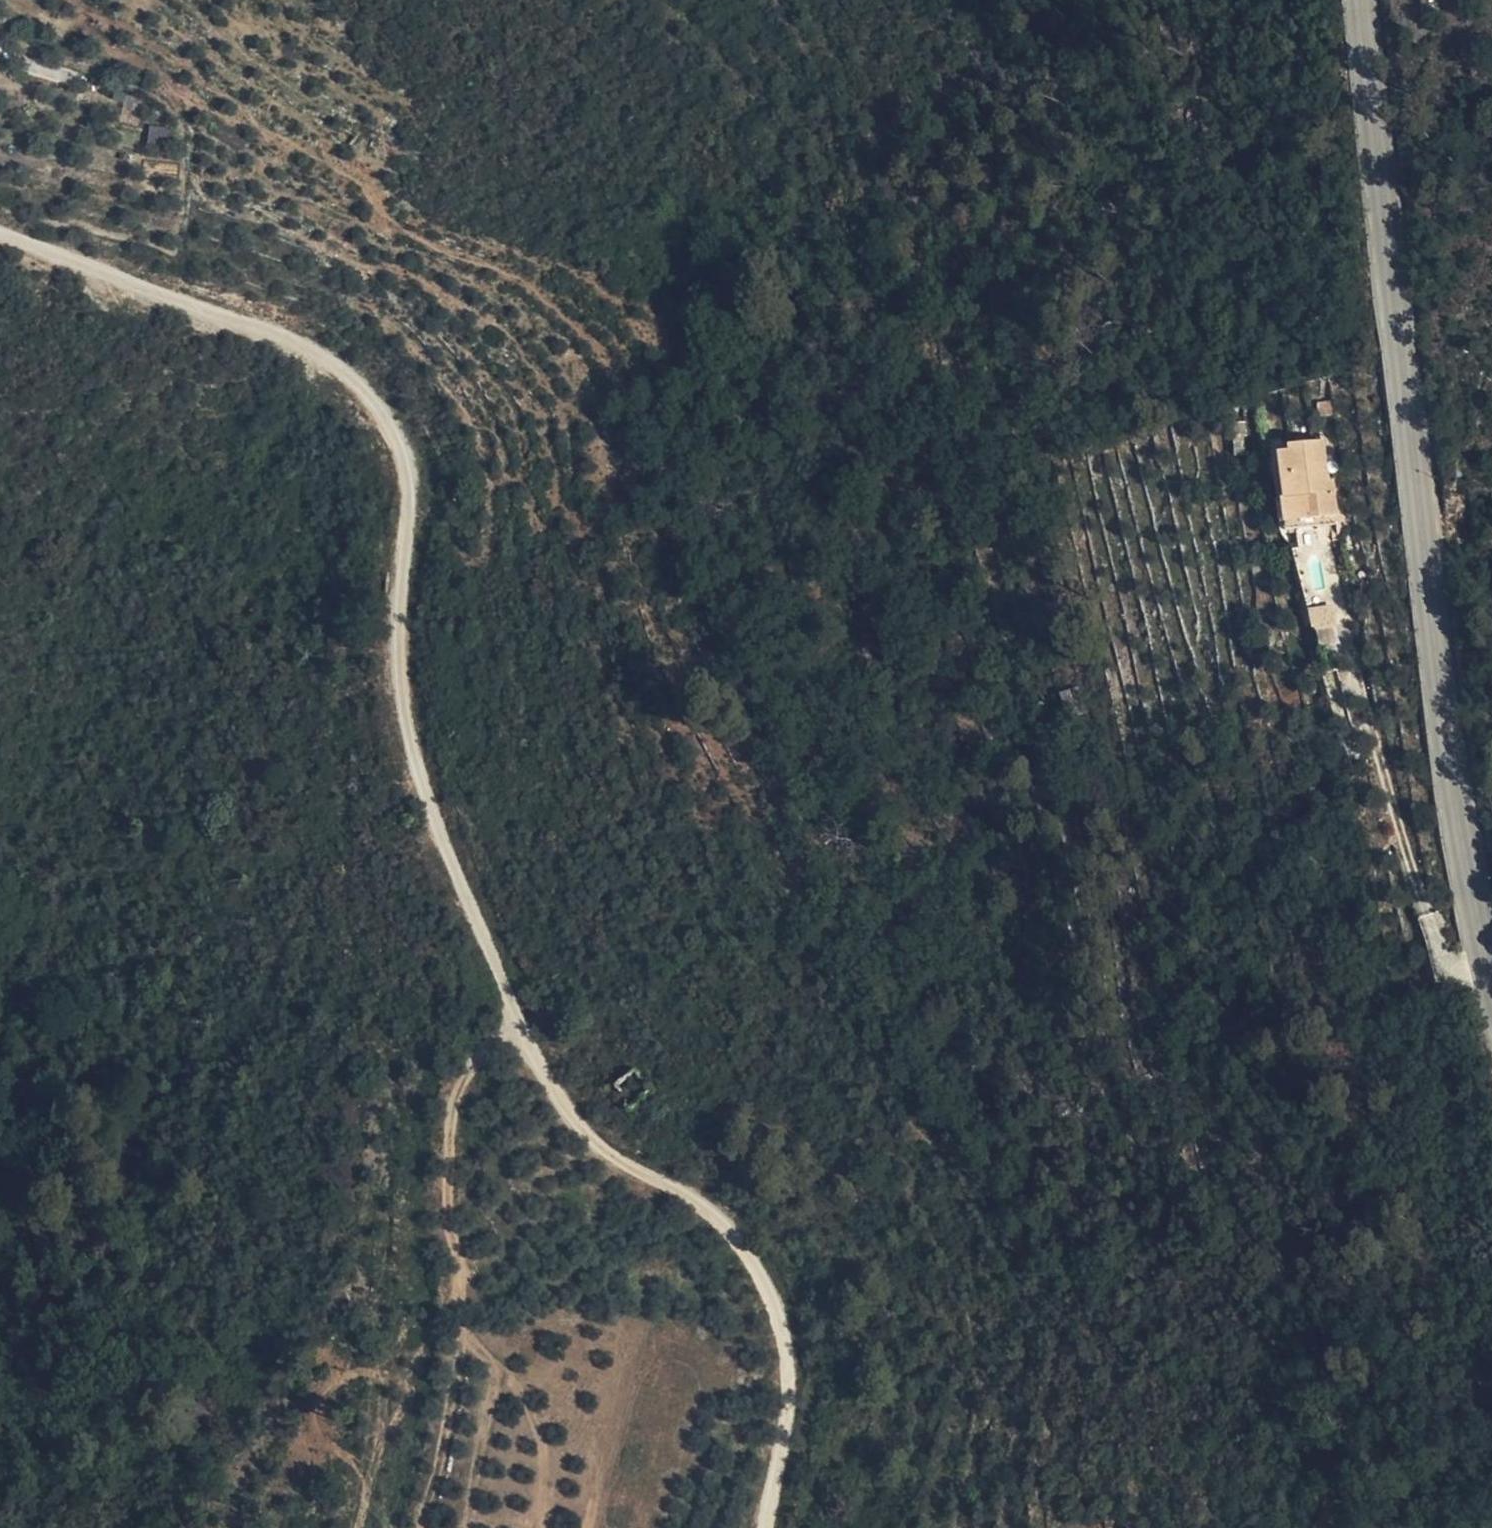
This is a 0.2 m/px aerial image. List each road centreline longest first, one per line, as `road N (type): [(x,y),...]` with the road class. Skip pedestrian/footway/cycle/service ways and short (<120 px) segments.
road 1 (track): [(0,235),(218,311),(341,368),(391,423),(409,494),(398,655),(416,778),(546,1081),(601,1152),(676,1185),(737,1230),(777,1303),(787,1397),(765,1527)]
road 2 (tertiary): [(1358,0),(1491,1016)]

